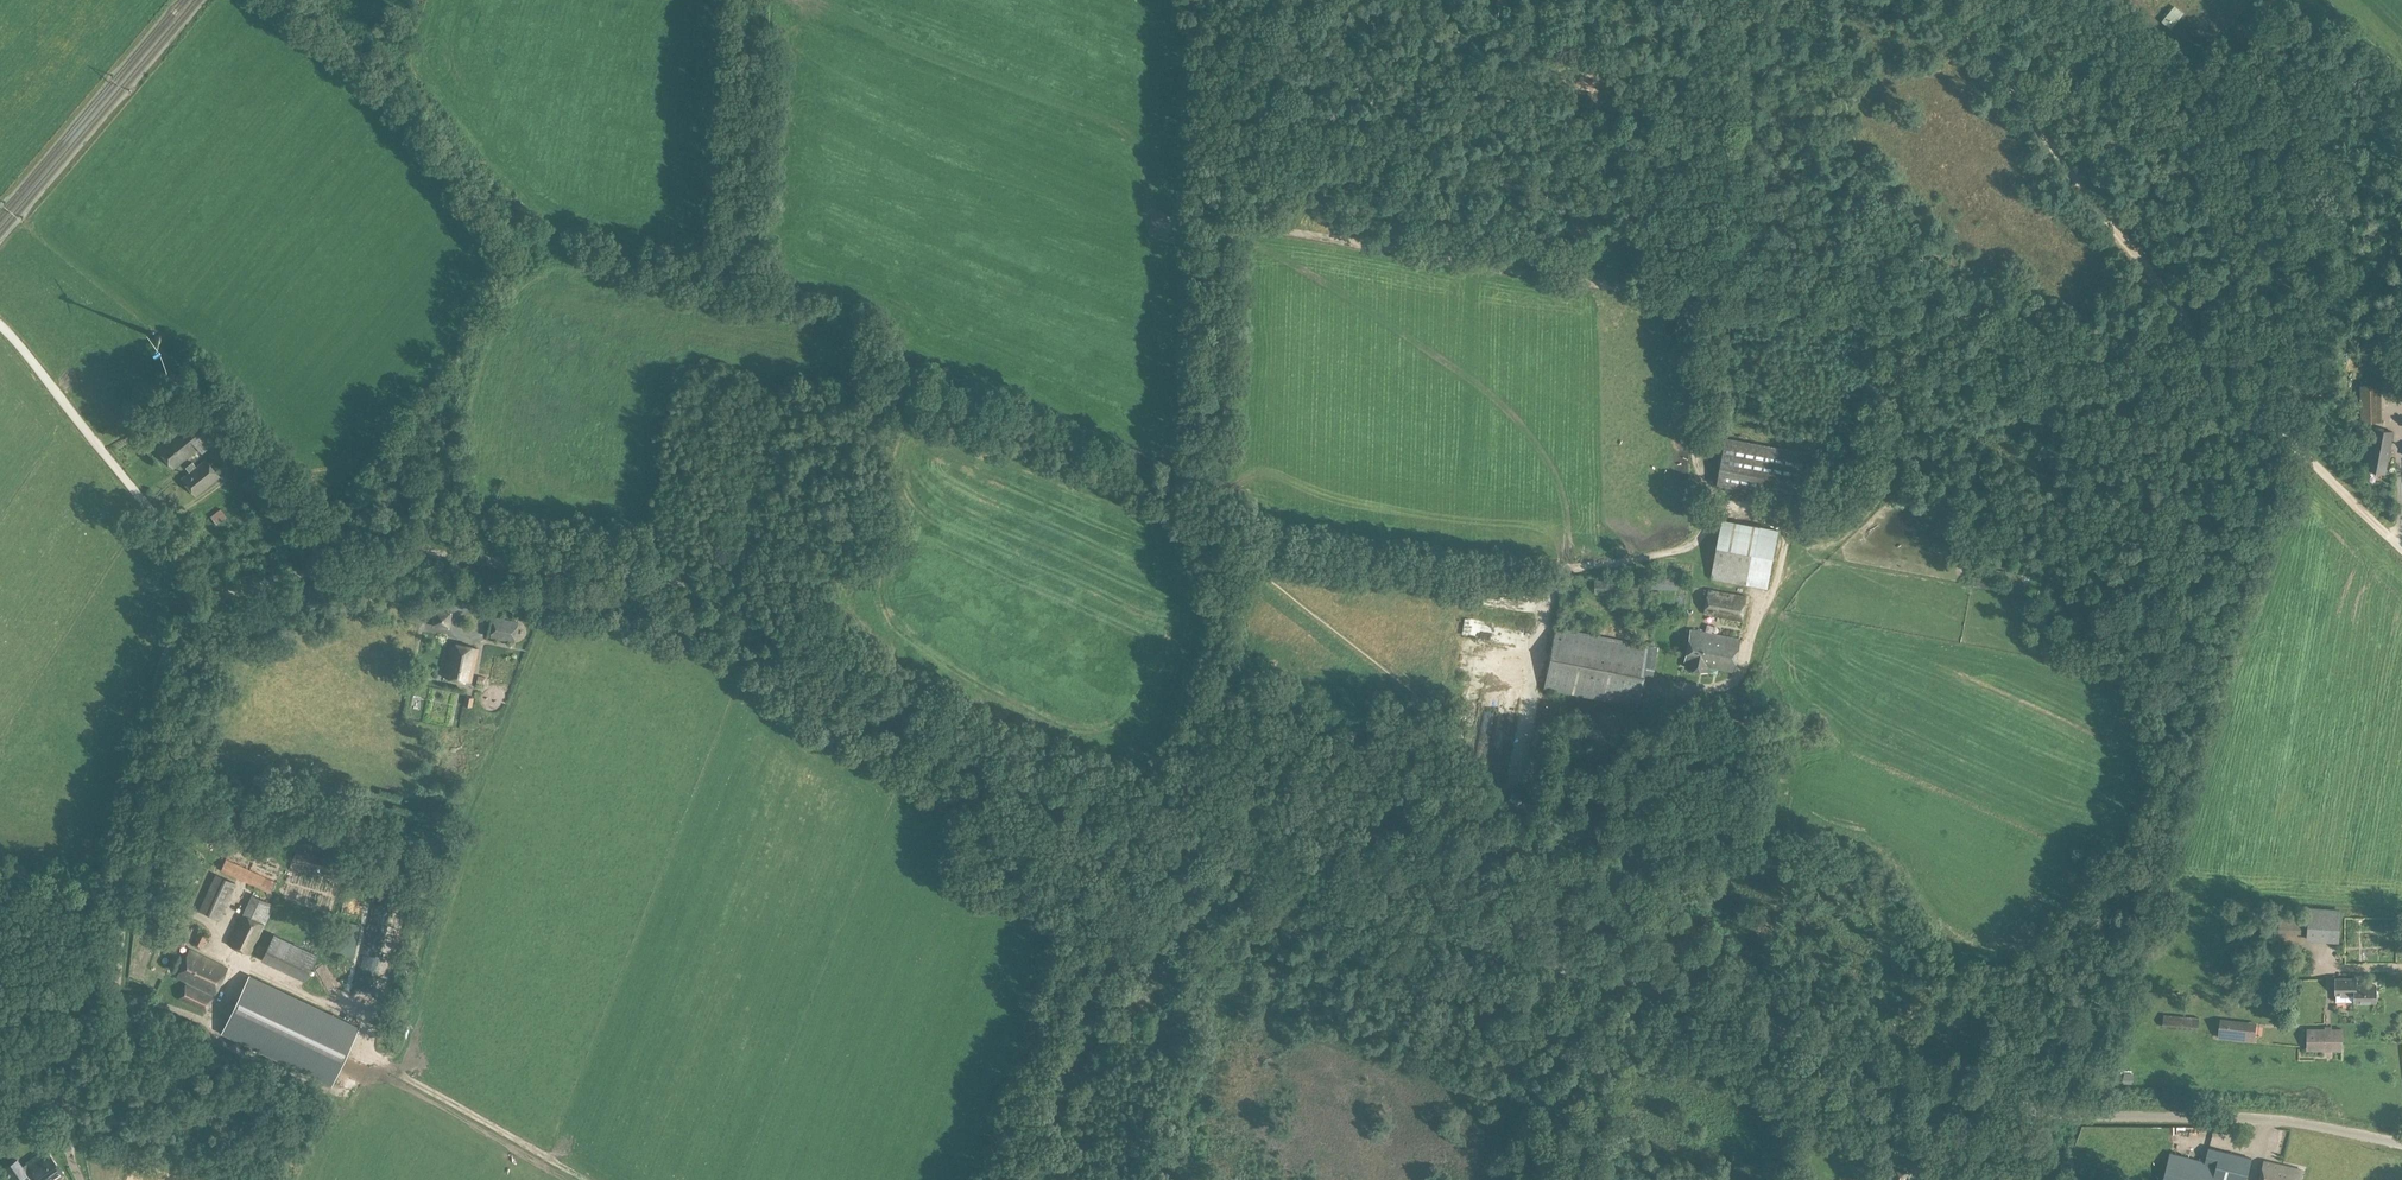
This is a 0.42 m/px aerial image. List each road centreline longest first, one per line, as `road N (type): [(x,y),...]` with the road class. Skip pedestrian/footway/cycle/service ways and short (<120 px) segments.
road 1 (unclassified): [(2401,1144),(2283,1121),(2079,1120),(1513,954),(1025,789),(920,732),(716,594),(677,580),(428,551),(217,598)]
road 2 (track): [(1239,222),(1619,287),(1677,307),(1687,444),(1700,474),(1731,505),(1783,521),(1789,537),(1834,540),(1878,474)]
road 3 (track): [(2396,542),(2216,374),(1945,0)]
road 4 (unclassified): [(217,598),(185,621),(161,661),(93,1056),(68,1097),(0,1091)]
road 5 (track): [(2216,374),(1895,366),(1878,474)]
road 6 (residential): [(217,598),(0,324)]

